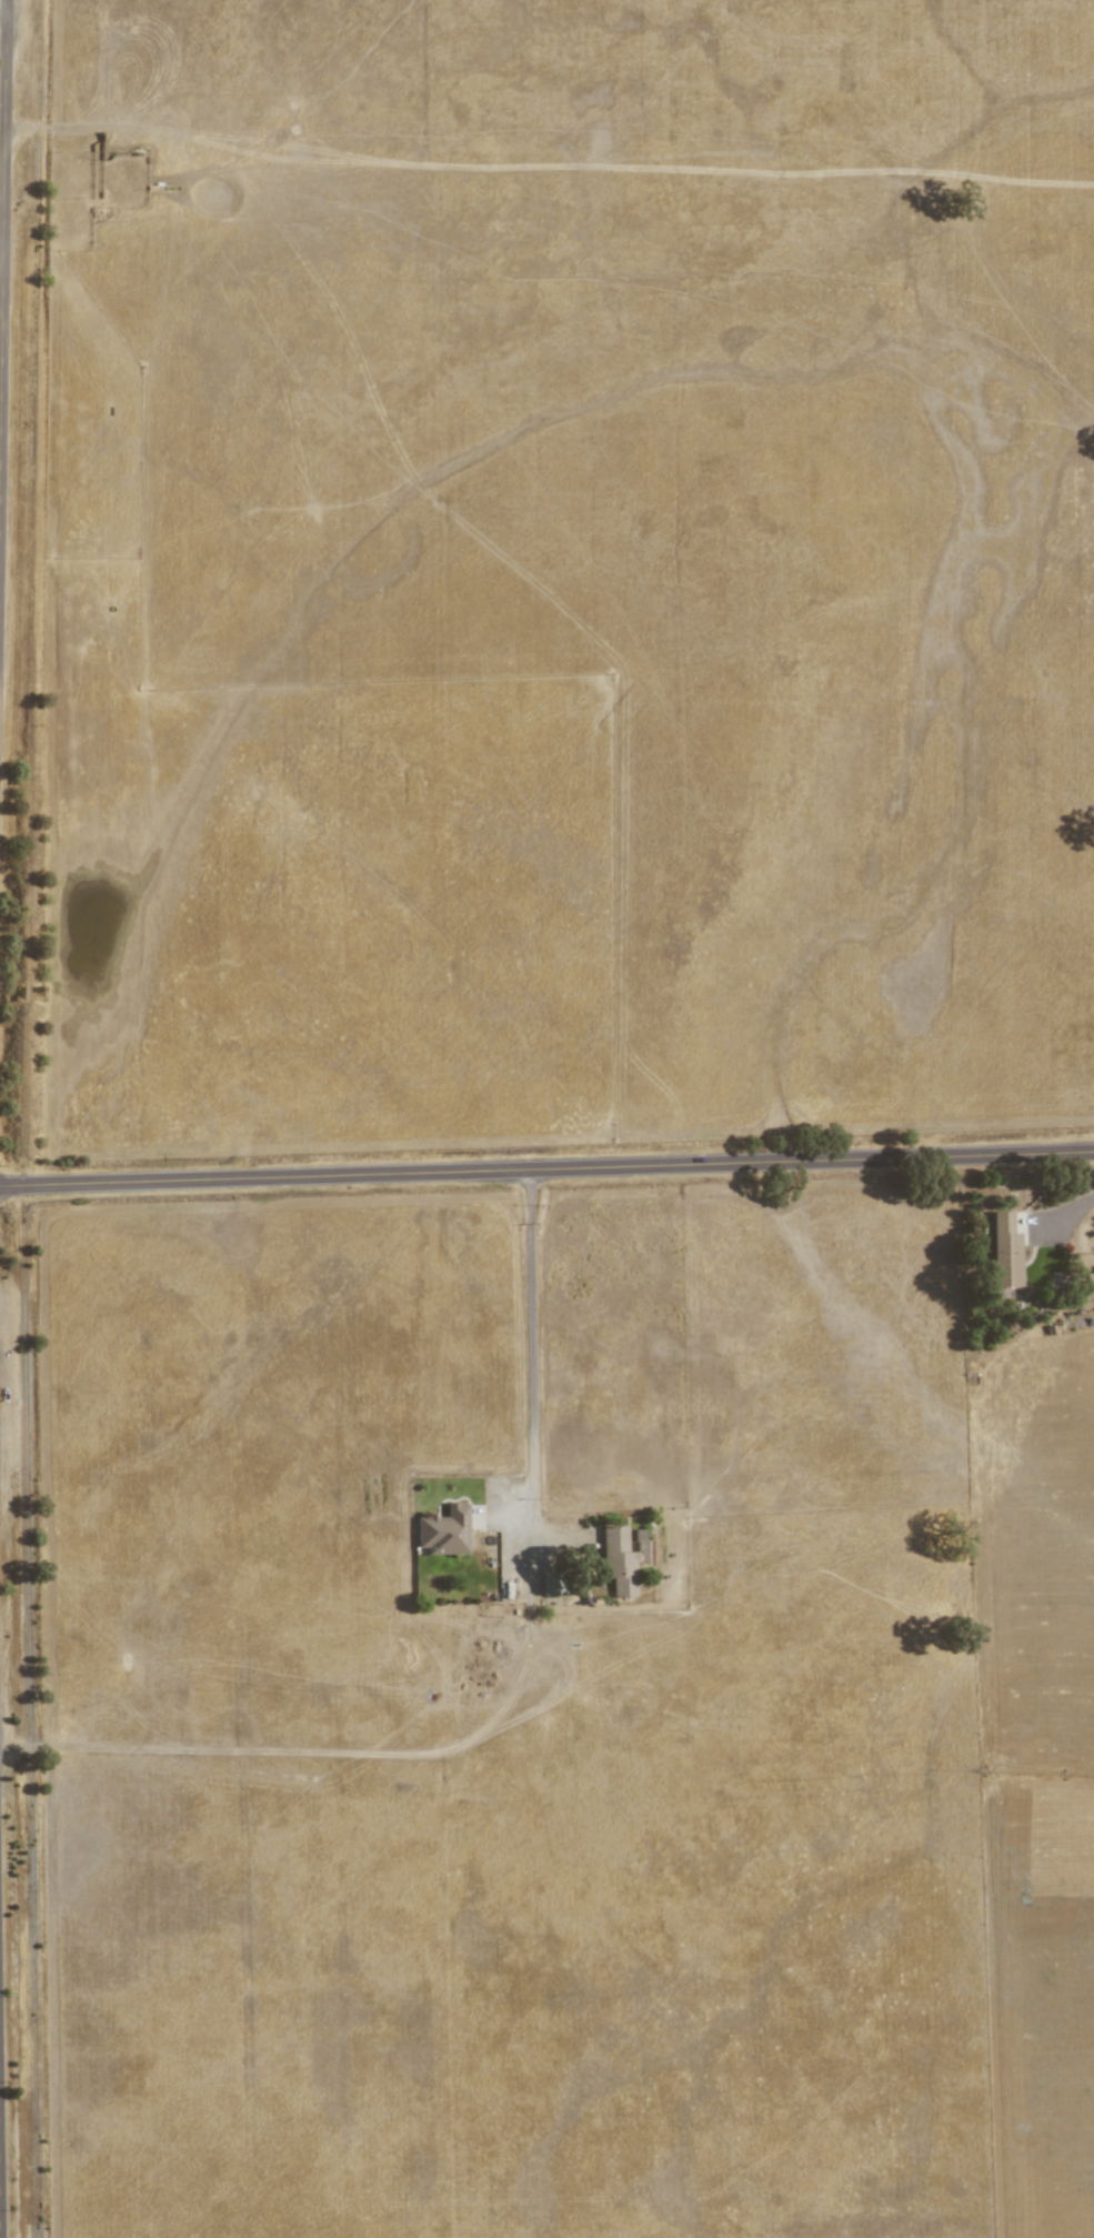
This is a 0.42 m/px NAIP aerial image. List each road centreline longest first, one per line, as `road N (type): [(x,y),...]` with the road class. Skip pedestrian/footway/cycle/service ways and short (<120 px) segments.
road 1 (tertiary): [(0,1186),(1093,1153)]
road 2 (residential): [(0,436),(7,0)]

